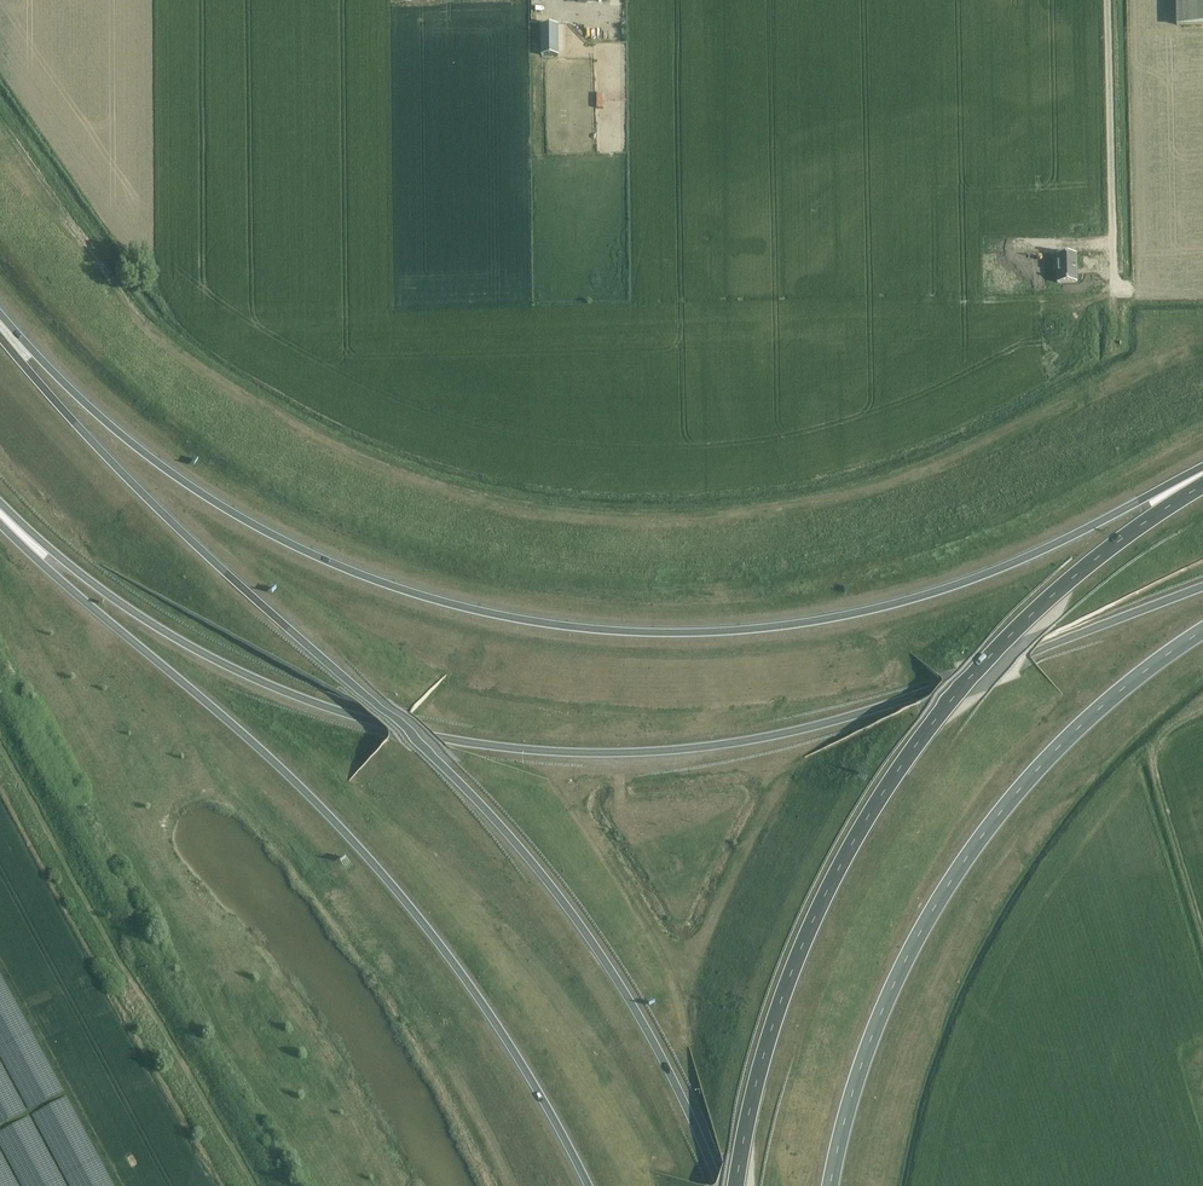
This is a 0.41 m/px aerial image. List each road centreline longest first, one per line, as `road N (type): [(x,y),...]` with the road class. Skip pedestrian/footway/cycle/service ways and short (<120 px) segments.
road 1 (trunk): [(1202,467),(1000,570),(894,604),(744,630),(596,629),(405,591),(241,519),(120,434),(0,314)]
road 2 (trunk): [(0,501),(111,597),(221,663),(361,718),(515,749),(693,749),(828,723),(1202,588)]
road 3 (trunk): [(719,1185),(632,1005),(516,843),(422,745),(182,533),(0,338)]
road 4 (trunk): [(0,524),(281,769),(359,849),(450,957),(589,1185)]
road 5 (trunk): [(1202,485),(1087,564),(1023,620),(954,693),(877,801),(790,977),(757,1076),(736,1185)]
road 6 (trunk): [(830,1185),(886,999),(959,868),(1105,702),(1202,632)]
road 7 (unclassified): [(1115,289),(1108,0)]

